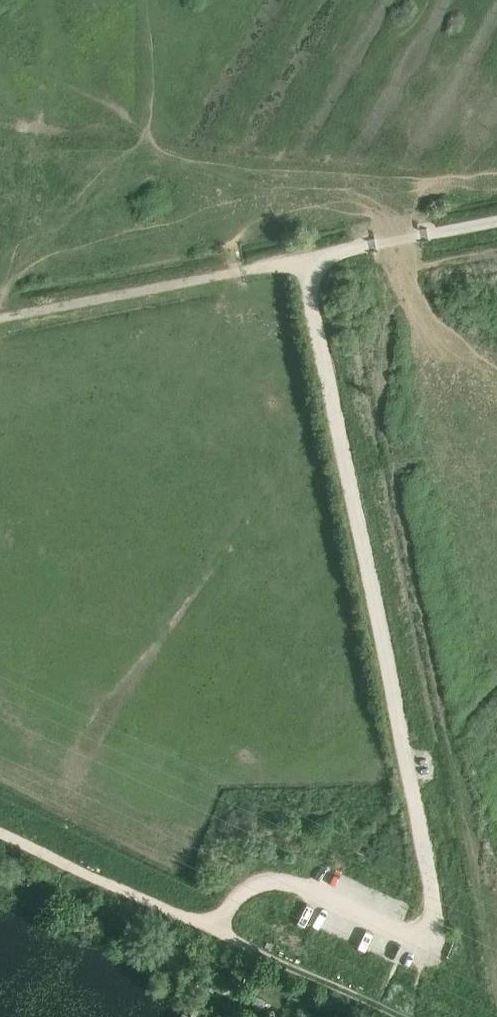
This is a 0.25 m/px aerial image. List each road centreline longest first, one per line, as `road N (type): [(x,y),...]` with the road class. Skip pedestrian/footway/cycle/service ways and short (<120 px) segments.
road 1 (track): [(305,258),(438,923),(426,947),(276,873),(255,876),(211,929)]
road 2 (unclassified): [(244,269),(496,221)]
road 3 (track): [(0,836),(211,929)]
road 4 (track): [(211,929),(402,1016)]

